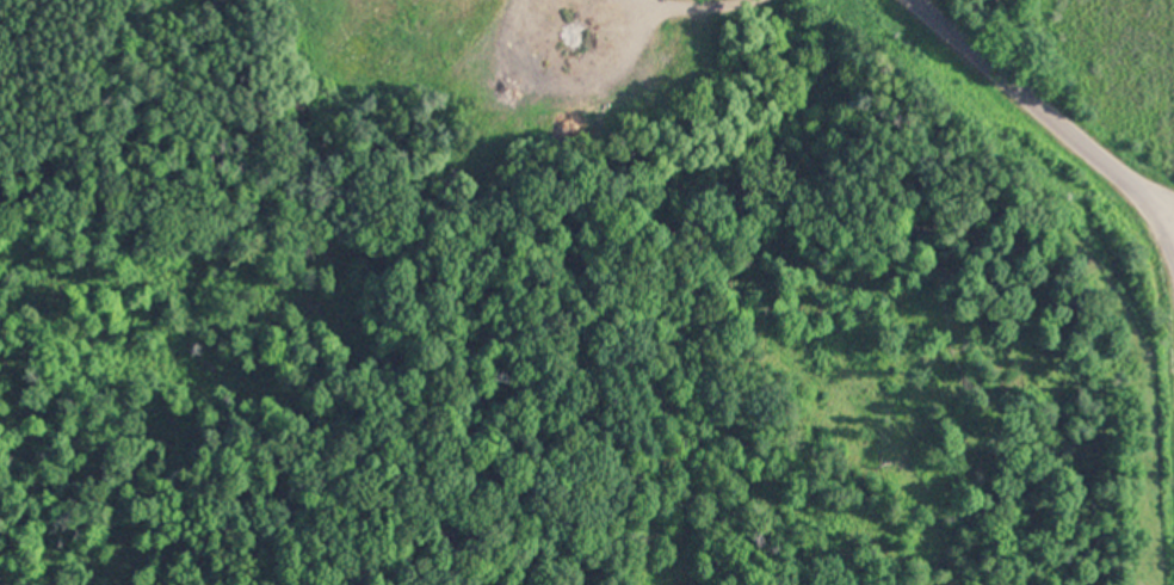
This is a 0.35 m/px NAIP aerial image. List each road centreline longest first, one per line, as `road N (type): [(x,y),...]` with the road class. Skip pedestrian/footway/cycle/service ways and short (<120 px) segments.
road 1 (residential): [(1168,250),(1139,185),(950,0)]

